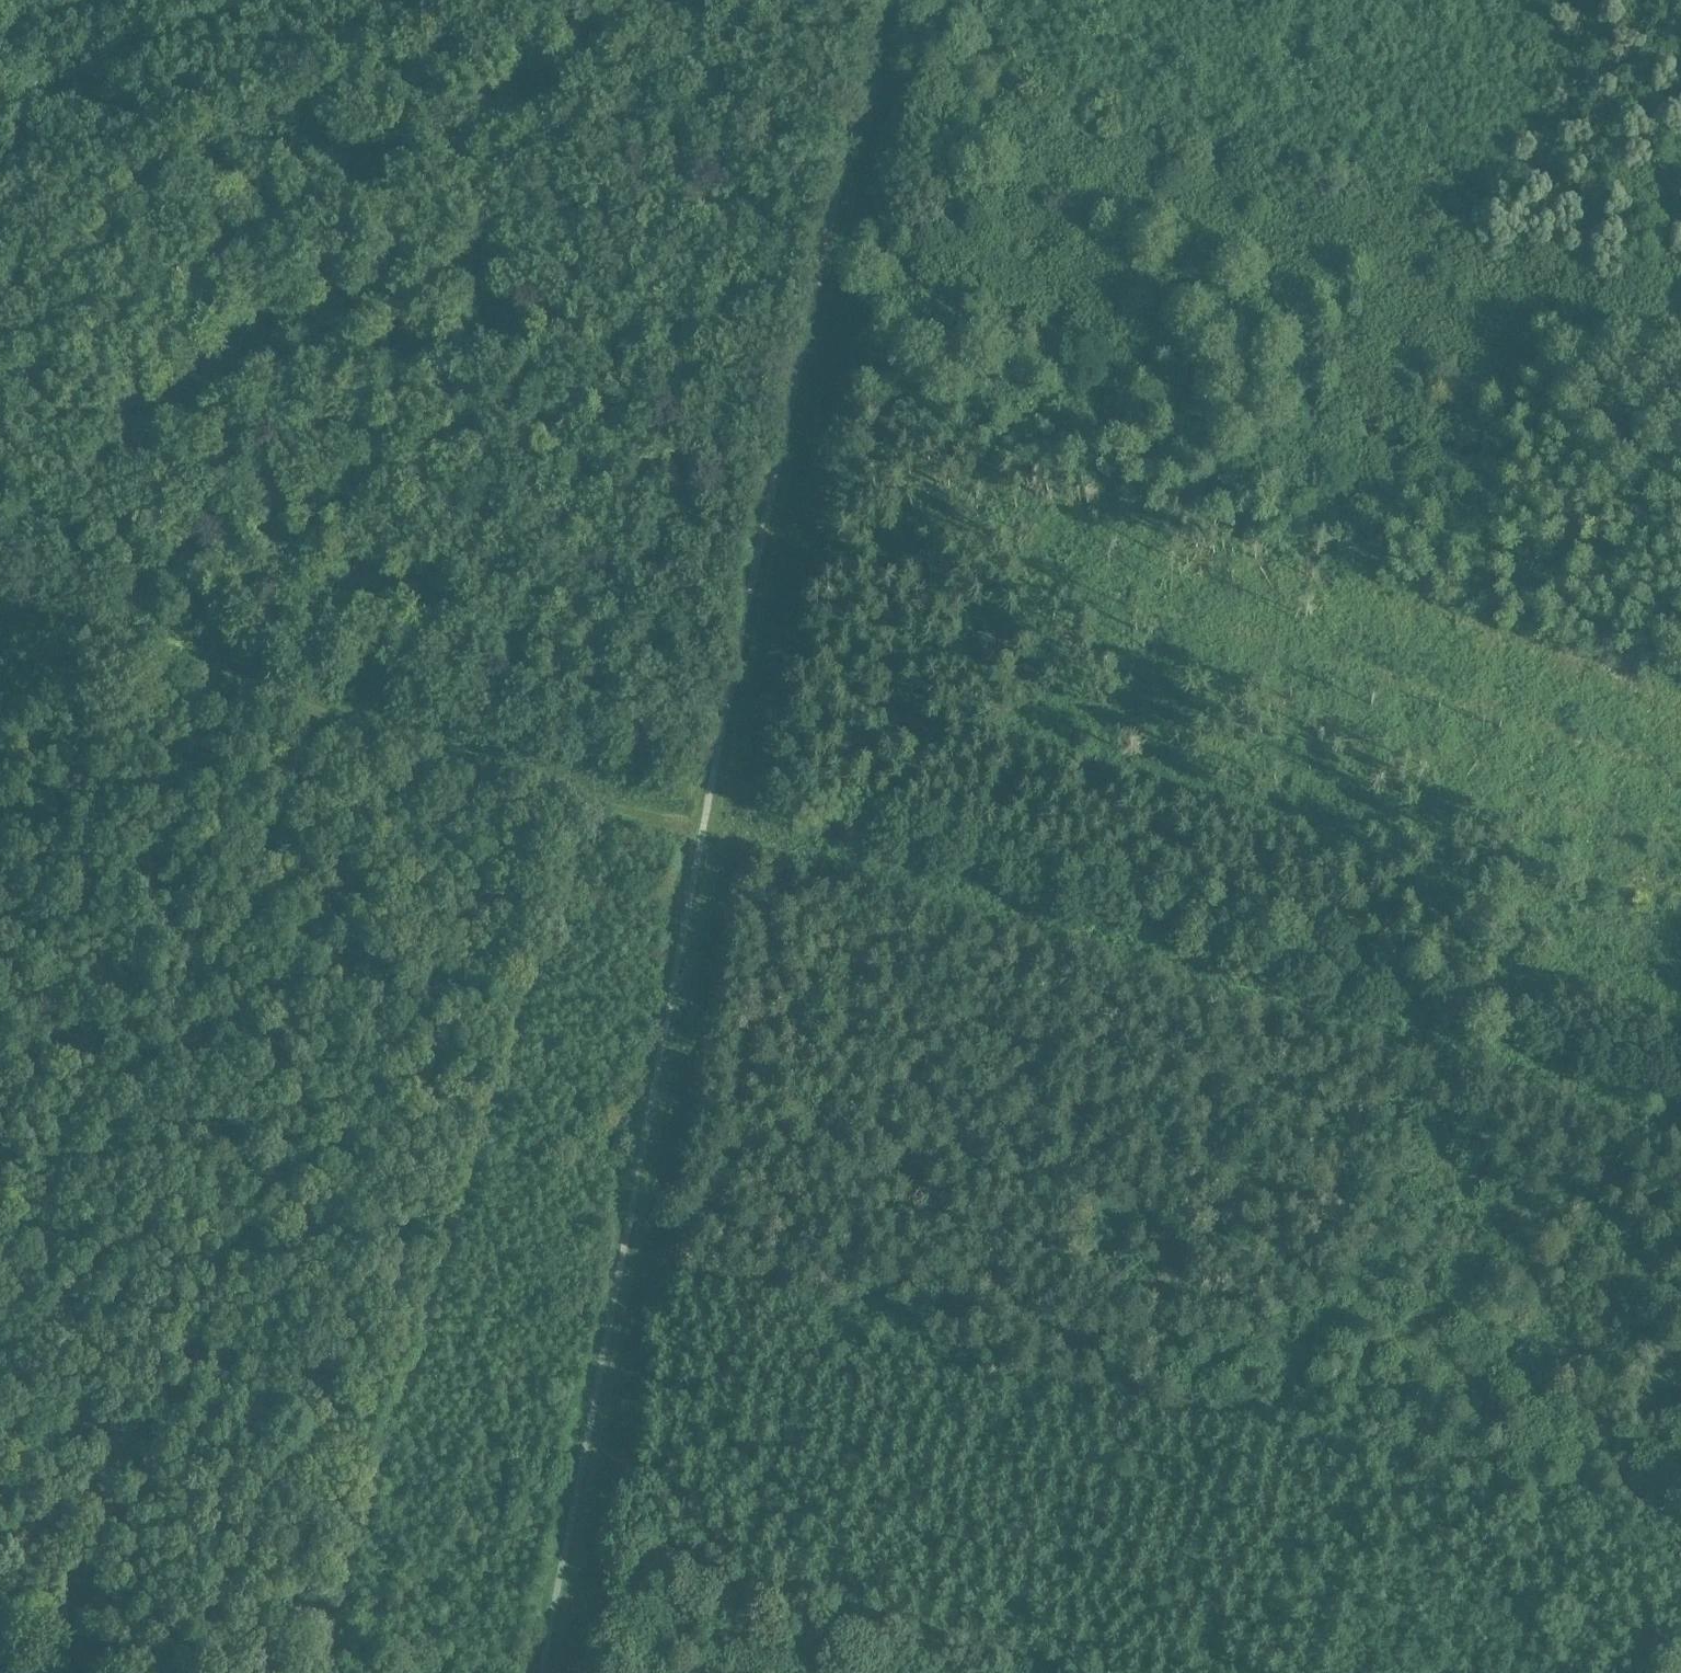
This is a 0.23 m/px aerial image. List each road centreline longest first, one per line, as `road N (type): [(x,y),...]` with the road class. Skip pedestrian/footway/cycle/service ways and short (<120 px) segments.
road 1 (track): [(0,611),(703,834)]

